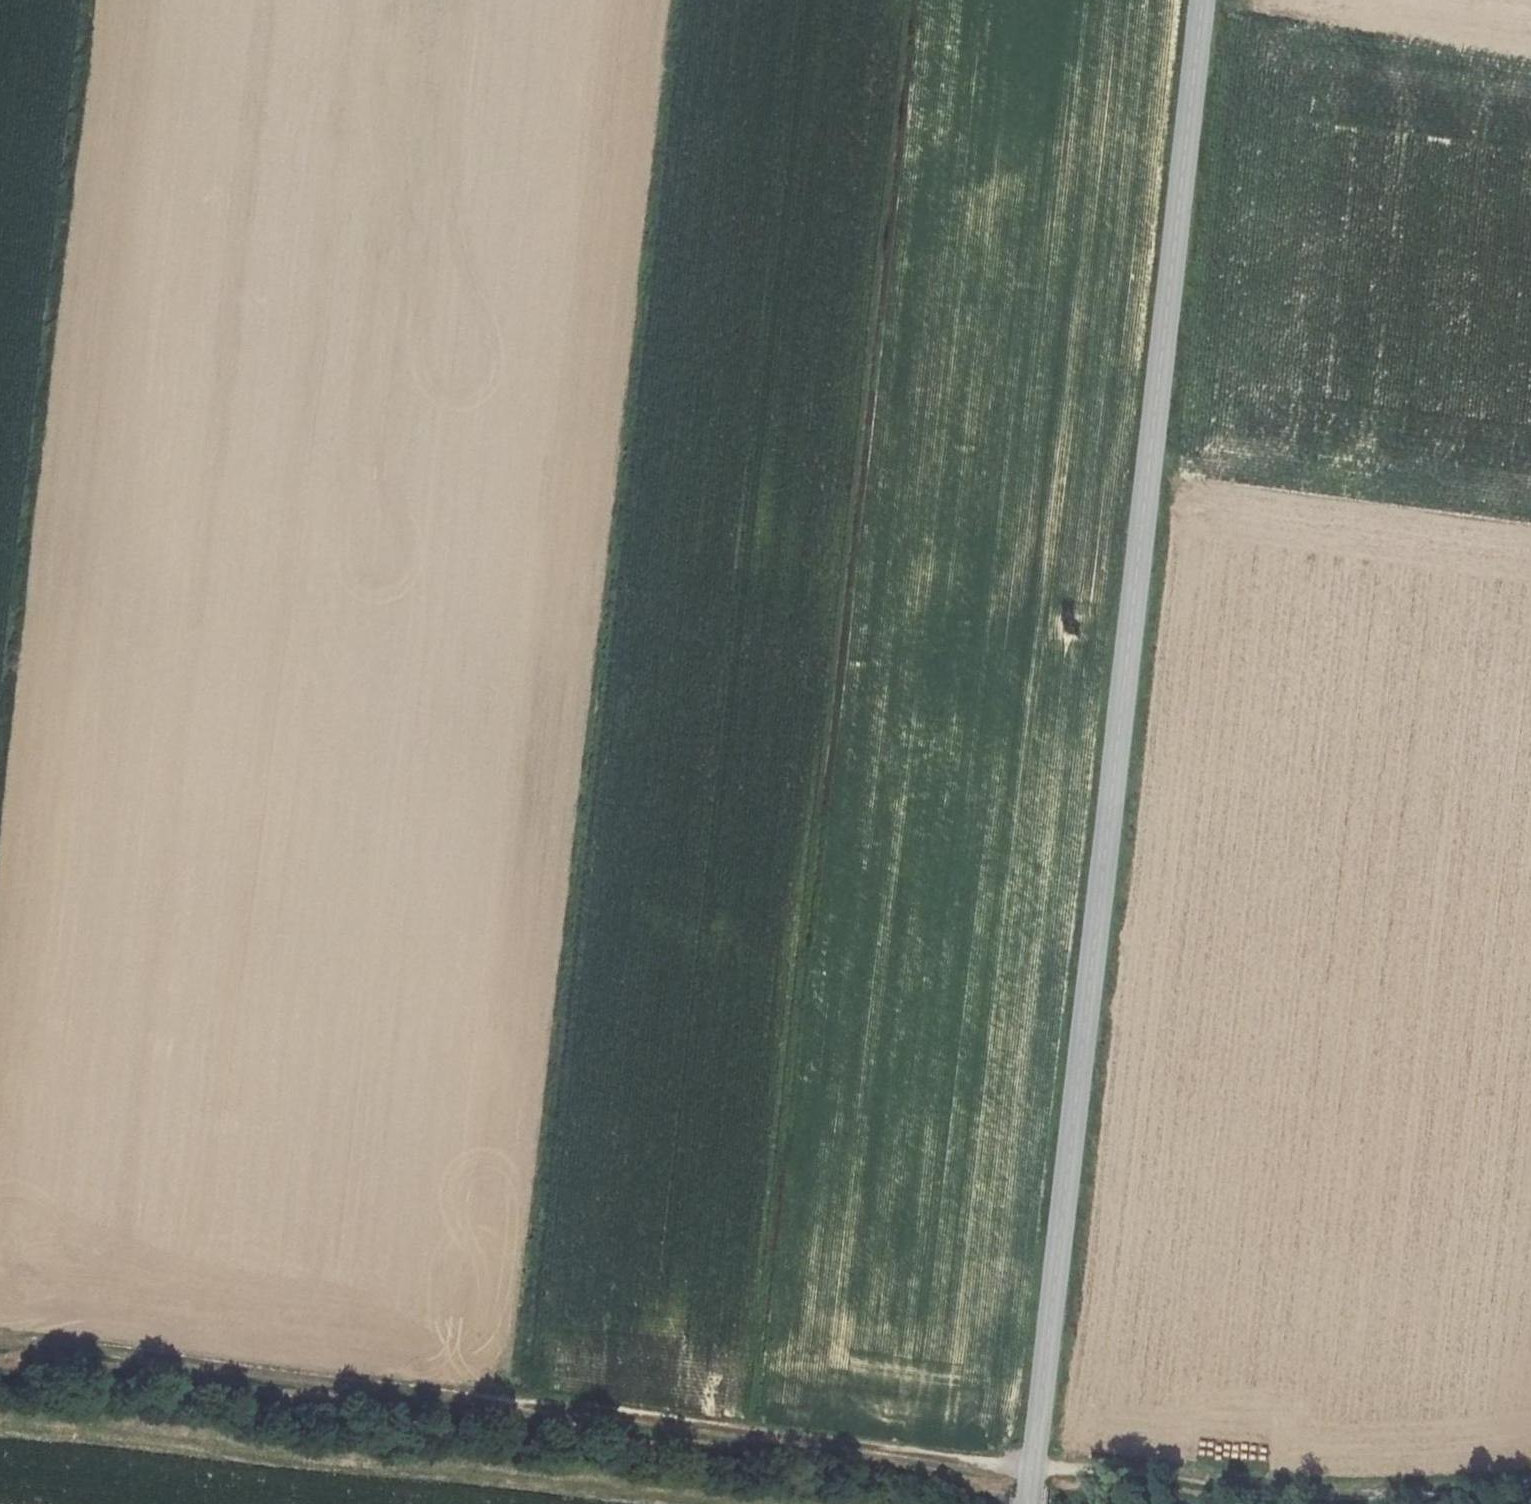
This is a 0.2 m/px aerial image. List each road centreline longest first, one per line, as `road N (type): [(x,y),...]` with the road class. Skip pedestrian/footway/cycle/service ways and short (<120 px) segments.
road 1 (tertiary): [(1204,0),(1032,1503)]
road 2 (track): [(0,1339),(1035,1469)]
road 3 (track): [(1530,1480),(1332,1490),(1035,1469)]

